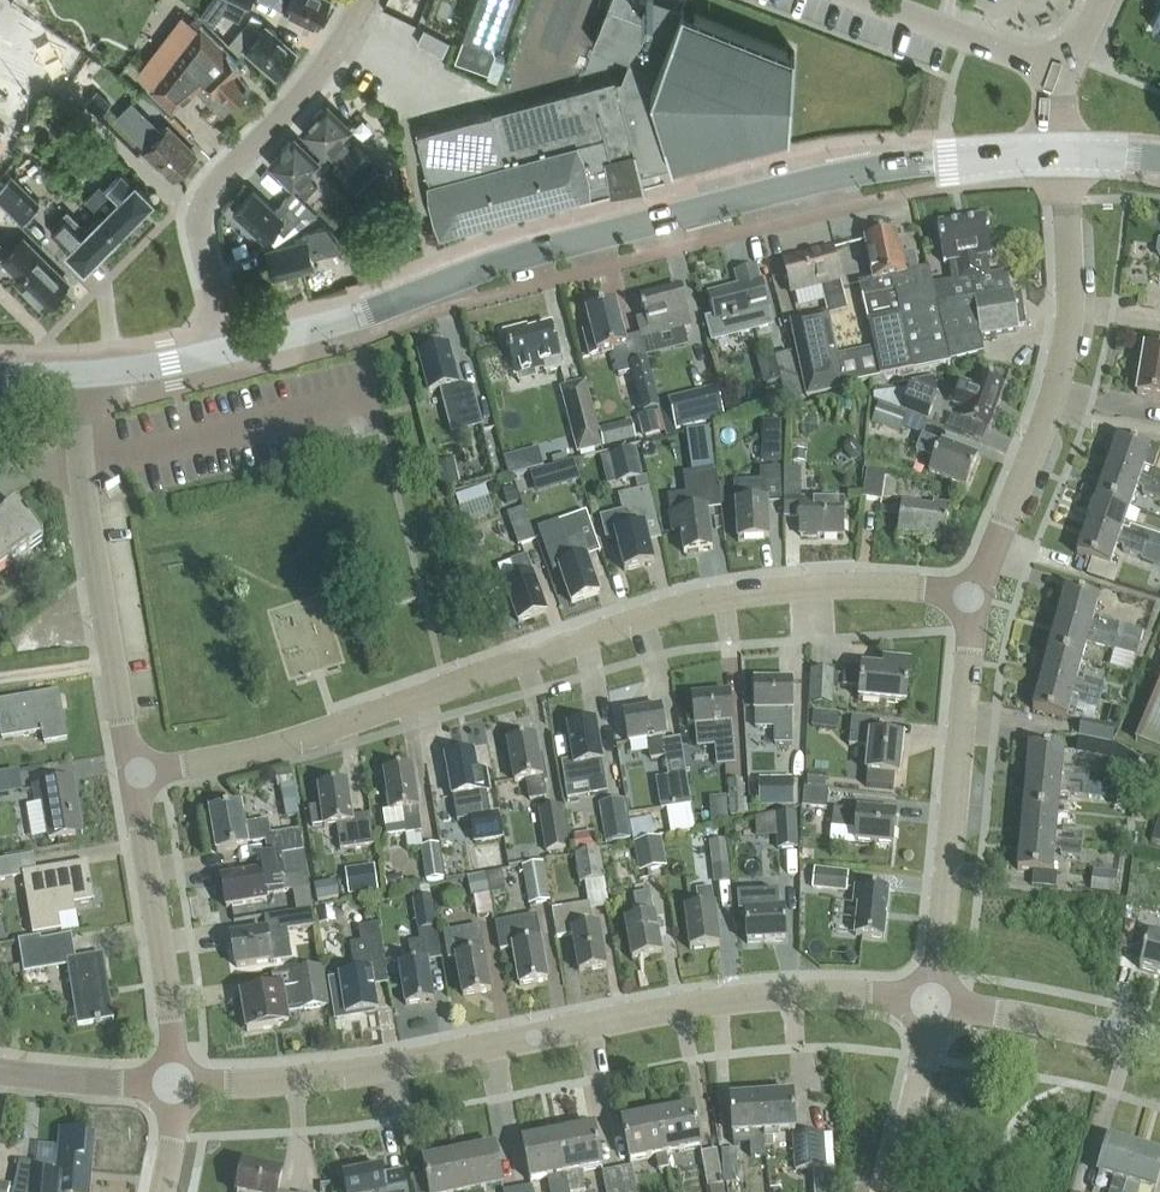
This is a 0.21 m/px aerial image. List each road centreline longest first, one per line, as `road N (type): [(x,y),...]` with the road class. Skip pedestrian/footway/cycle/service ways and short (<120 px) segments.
road 1 (residential): [(976,595),(880,581),(807,583),(692,602),(252,756),(130,775)]
road 2 (residential): [(933,1003),(795,995),(719,1002),(387,1067),(175,1086)]
road 3 (secondary): [(949,158),(875,167),(515,256),(368,315),(230,349)]
road 4 (residential): [(976,595),(1054,391),(1069,312),(1057,152)]
road 5 (residential): [(933,1003),(976,595)]
road 6 (residential): [(230,349),(200,245),(201,212),(218,183),(314,80),(361,0)]
road 7 (residential): [(130,775),(81,464)]
road 8 (residential): [(175,1086),(168,988),(130,775)]
road 9 (residential): [(1159,1048),(933,1003)]
road 10 (unclassified): [(1056,71),(862,0)]
road 11 (residential): [(891,1191),(933,1003)]
road 12 (residential): [(175,1086),(0,1072)]
road 13 (secondary): [(230,349),(76,373)]

